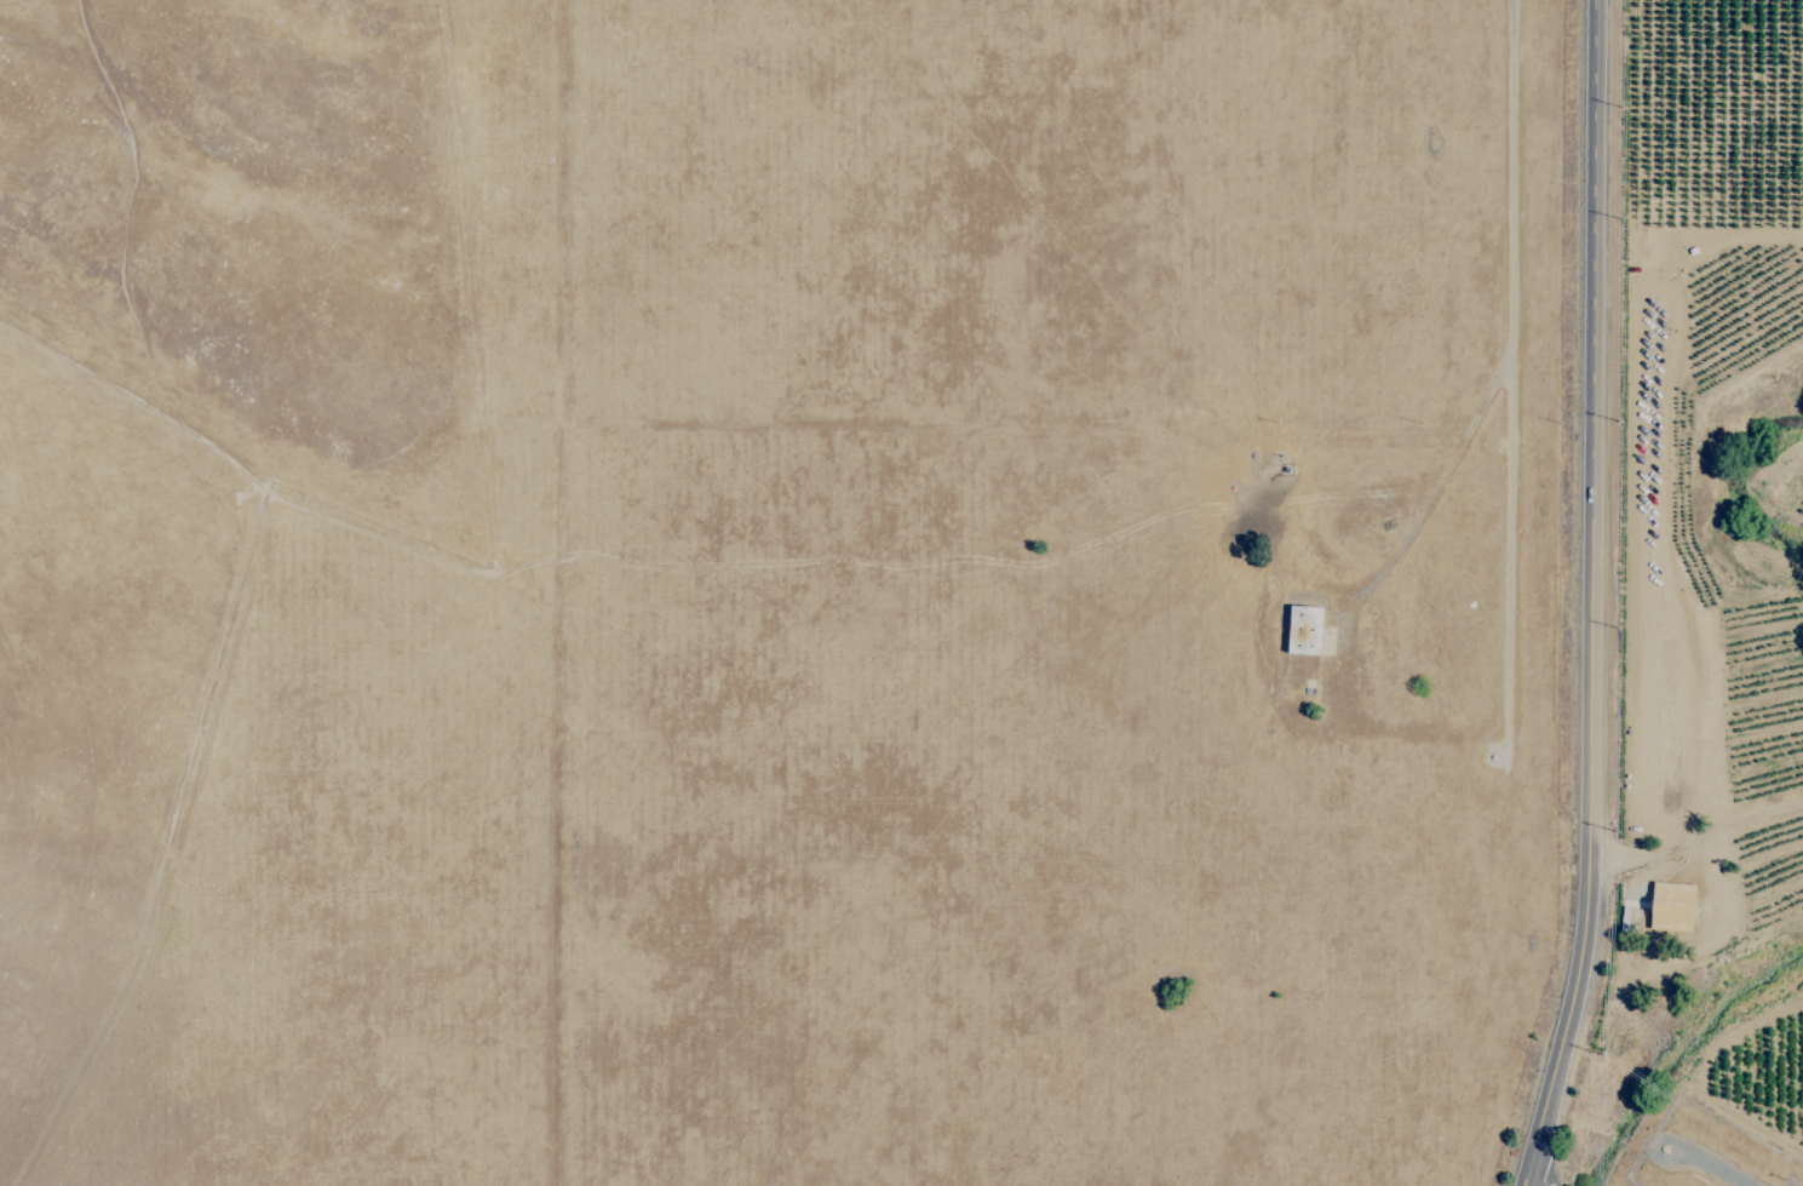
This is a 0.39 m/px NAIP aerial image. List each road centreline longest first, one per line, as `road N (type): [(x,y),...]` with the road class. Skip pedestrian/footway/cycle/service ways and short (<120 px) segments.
road 1 (tertiary): [(1597,0),(1592,883),(1575,1007),(1524,1185)]
road 2 (track): [(26,1185),(93,1075),(150,953),(247,492),(242,466),(138,384),(0,328)]

